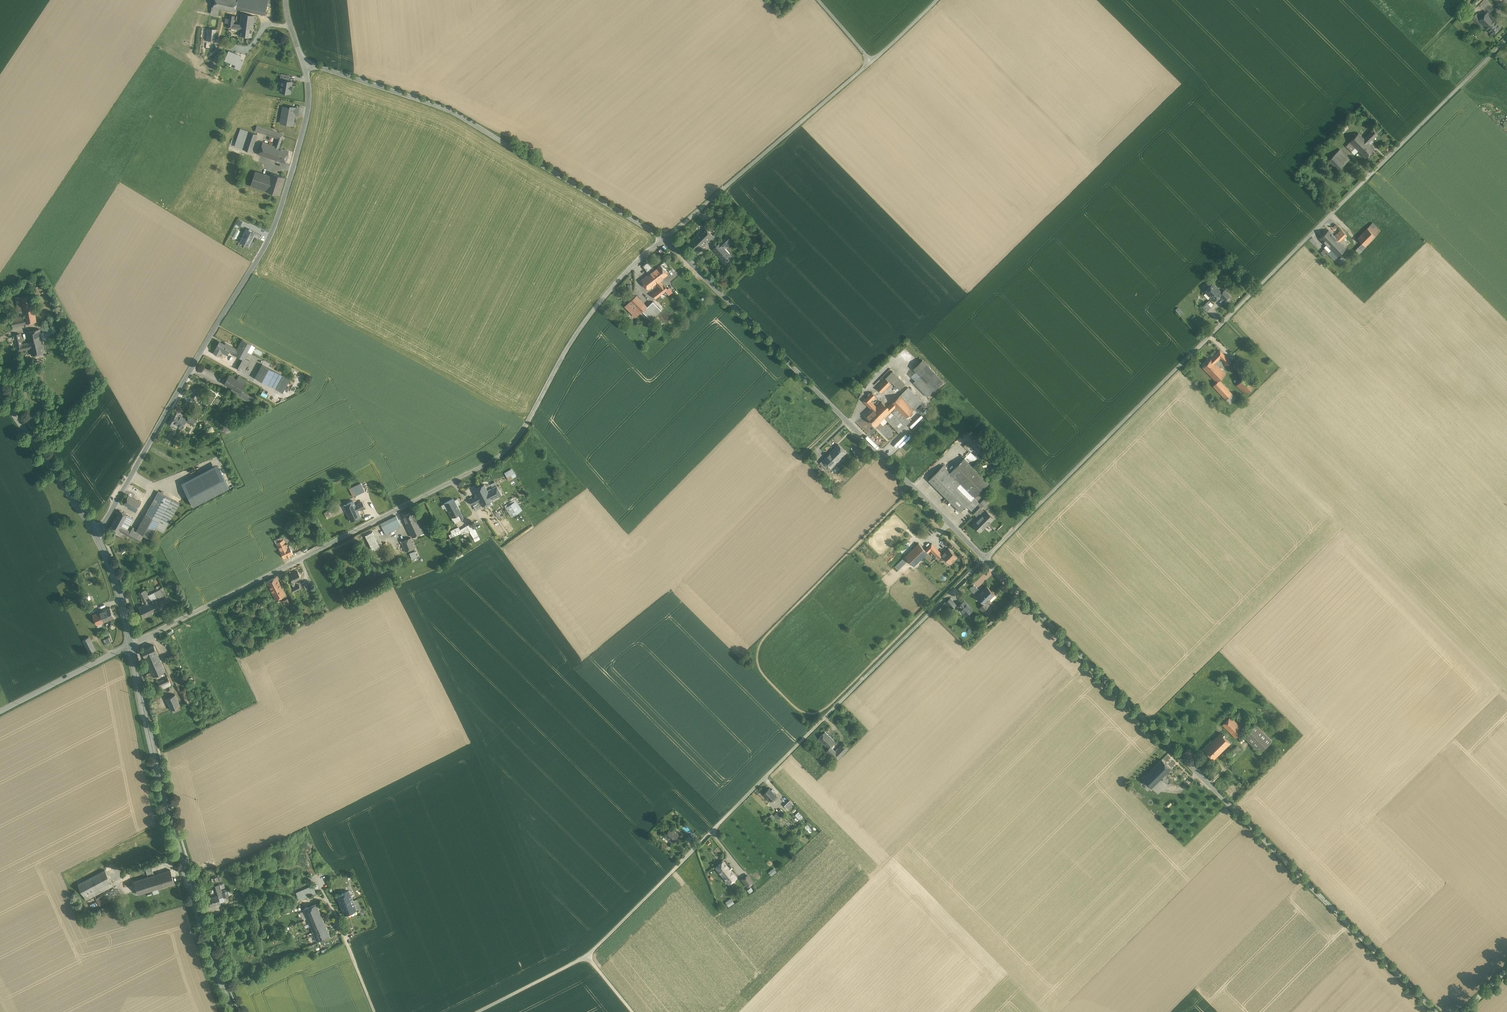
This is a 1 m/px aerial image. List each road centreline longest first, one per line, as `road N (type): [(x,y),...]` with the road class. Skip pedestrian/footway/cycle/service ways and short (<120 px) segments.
road 1 (tertiary): [(664,239),(1436,1011)]
road 2 (unclassified): [(131,645),(508,450),(583,327),(664,239)]
road 3 (unclassified): [(96,537),(273,232),(308,113),(305,62)]
road 4 (tertiary): [(305,62),(448,110),(664,239)]
road 5 (secondary): [(232,1011),(161,787),(131,645)]
road 6 (unclassified): [(664,239),(937,0)]
road 7 (secondary): [(96,537),(0,387)]
road 8 (unclassified): [(0,711),(131,645)]

